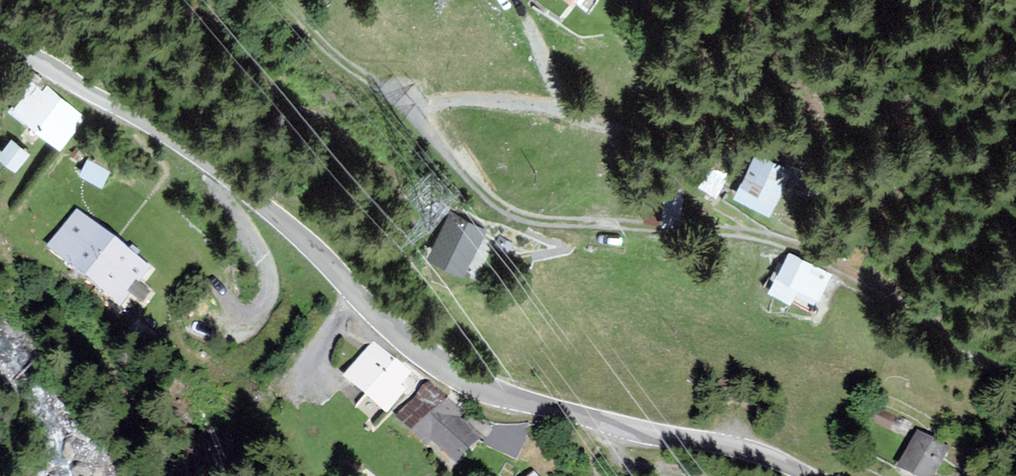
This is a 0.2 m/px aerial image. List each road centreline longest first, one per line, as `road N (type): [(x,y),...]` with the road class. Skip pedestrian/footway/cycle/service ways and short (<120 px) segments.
road 1 (tertiary): [(0,38),(230,179),(457,378),(602,422),(747,451),(809,475)]
road 2 (track): [(1015,365),(819,259),(765,240),(571,226),(504,207),(416,112),(472,100),(556,107),(558,94),(527,21)]
road 3 (track): [(285,0),(336,56),(419,107)]

